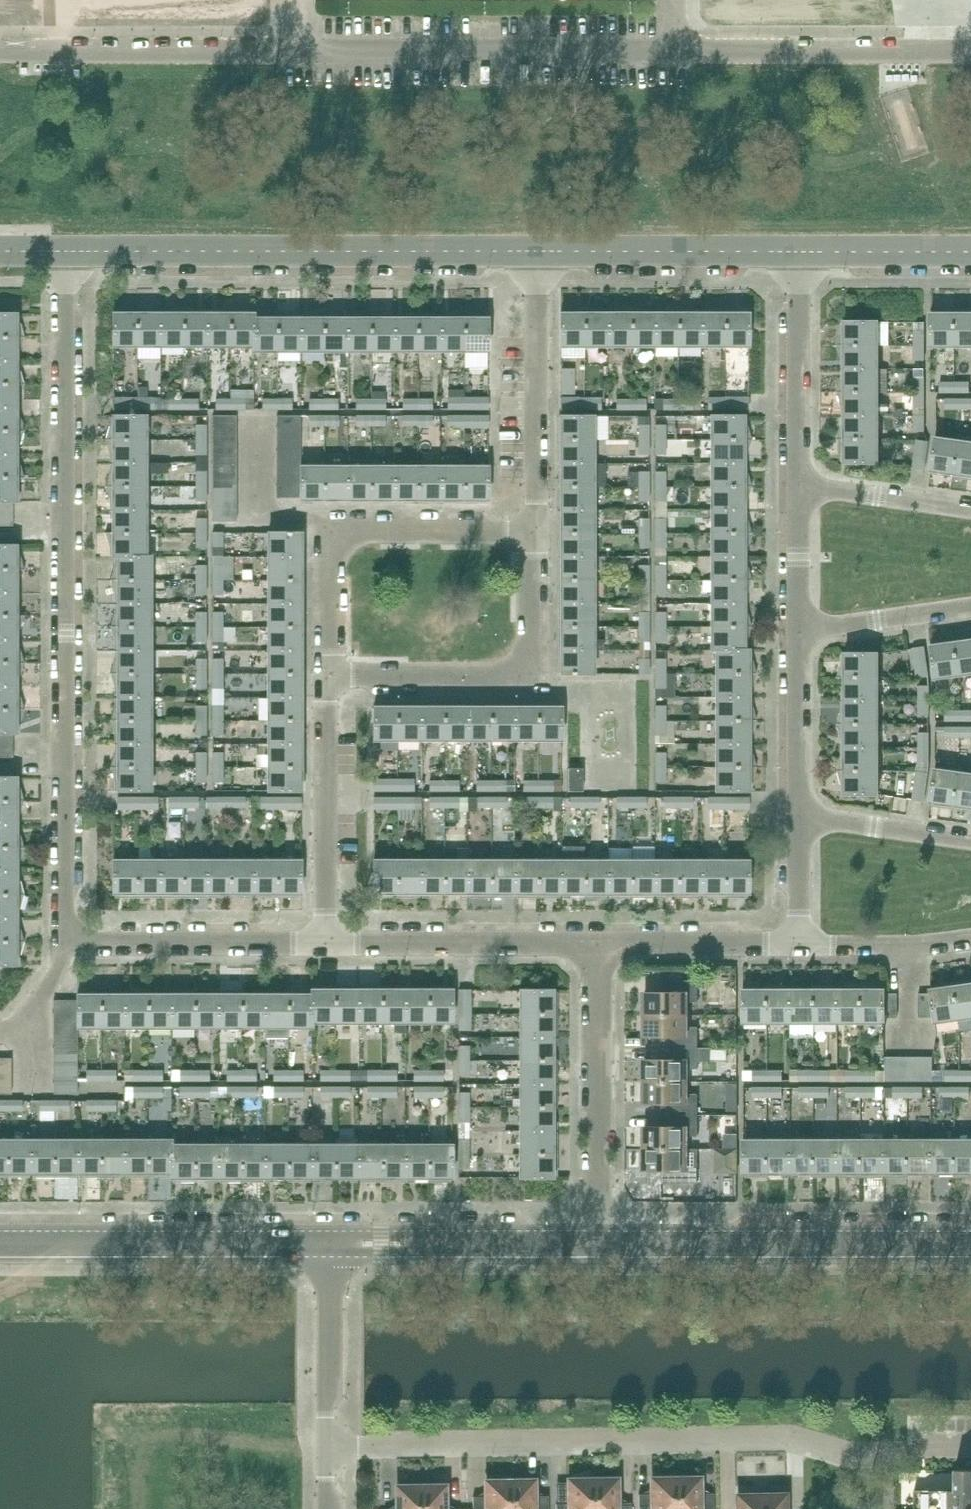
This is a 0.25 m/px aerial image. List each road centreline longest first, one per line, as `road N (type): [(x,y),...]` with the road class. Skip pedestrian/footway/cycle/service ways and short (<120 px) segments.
road 1 (residential): [(65,936),(68,254)]
road 2 (residential): [(324,1442),(785,1443),(907,1453)]
road 3 (residential): [(68,254),(534,254)]
road 4 (residential): [(970,1244),(595,1242)]
road 5 (residential): [(326,679),(537,677),(536,532)]
road 6 (residential): [(323,1240),(0,1243)]
road 7 (residential): [(0,48),(300,52)]
road 8 (residential): [(595,1242),(597,944)]
road 9 (residential): [(970,58),(676,52)]
road 10 (residential): [(536,532),(534,254)]
road 11 (residential): [(322,940),(597,944)]
road 12 (residential): [(595,1242),(323,1240)]
road 13 (residential): [(322,940),(326,679)]
road 14 (residential): [(65,936),(322,940)]
road 15 (residential): [(534,254),(789,255)]
road 16 (residential): [(790,468),(789,255)]
road 17 (residential): [(536,532),(329,530)]
road 18 (unclassified): [(324,1442),(323,1240)]
road 19 (residential): [(597,944),(792,946)]
road 20 (residential): [(970,501),(790,468)]
road 21 (residential): [(791,639),(970,608)]
road 22 (residential): [(789,255),(970,256)]
road 23 (residential): [(970,839),(791,814)]
road 24 (residential): [(792,946),(970,939)]
road 25 (residential): [(791,814),(791,639)]
road 26 (residential): [(791,639),(790,468)]
road 27 (residential): [(326,679),(329,530)]
road 28 (residential): [(792,946),(791,814)]

